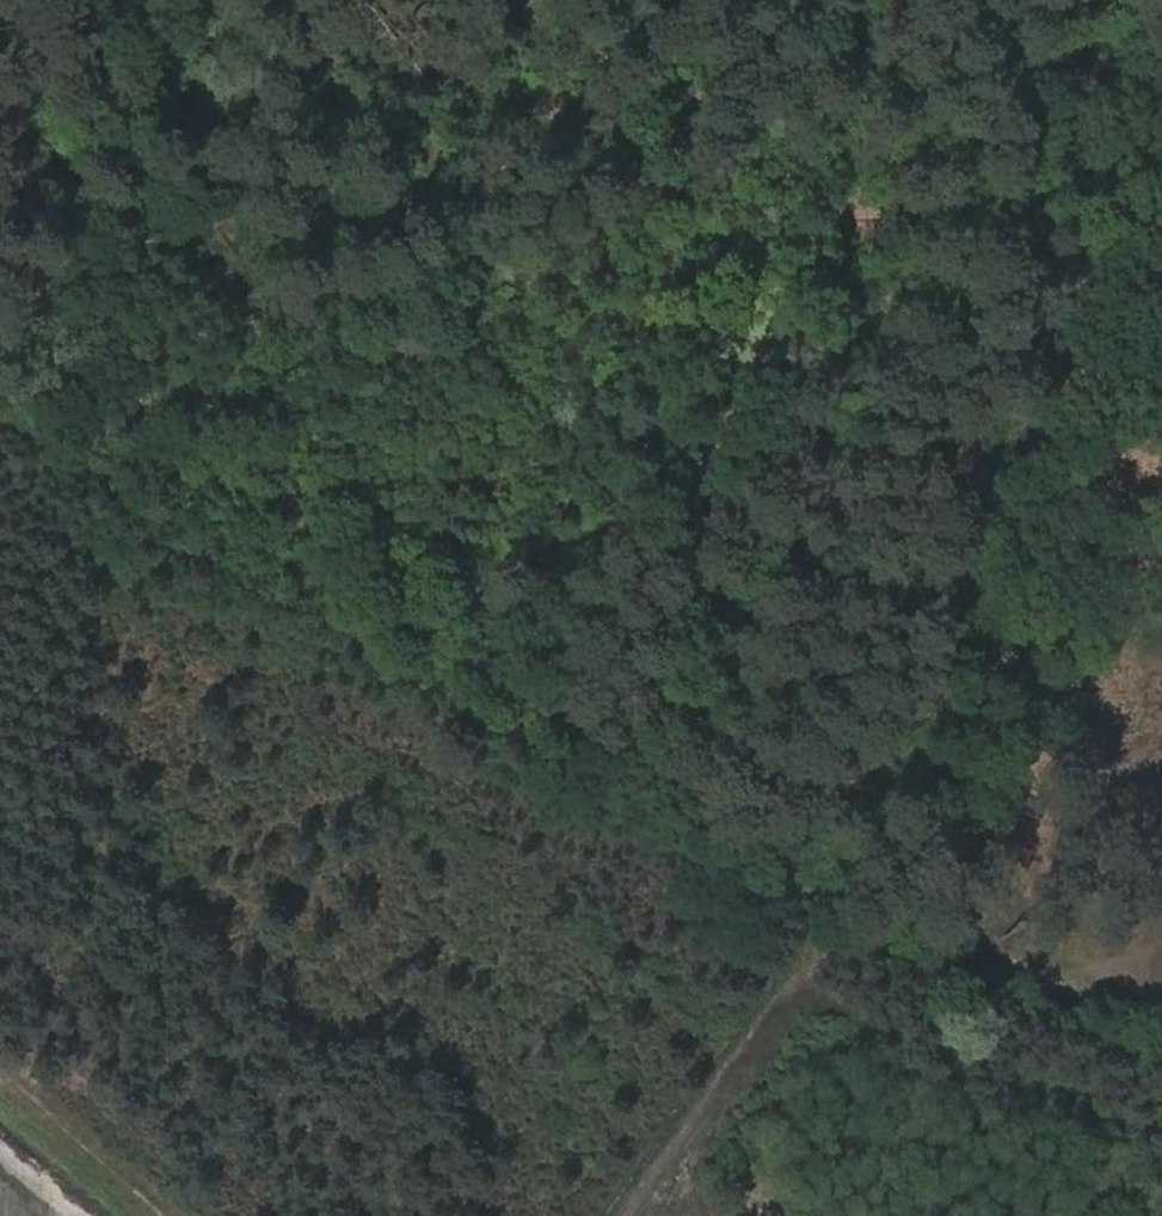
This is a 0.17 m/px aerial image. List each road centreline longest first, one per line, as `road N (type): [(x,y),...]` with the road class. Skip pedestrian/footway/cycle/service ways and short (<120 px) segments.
road 1 (track): [(0,1080),(161,1215)]

